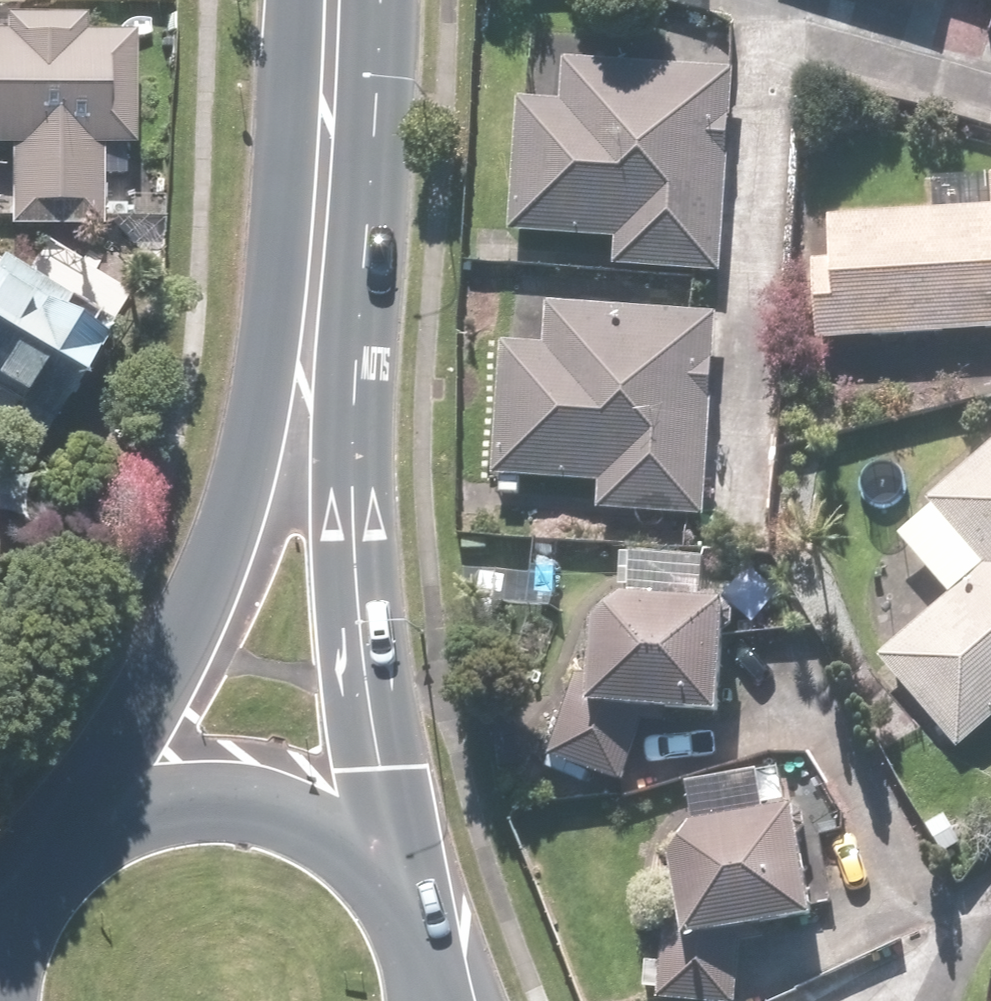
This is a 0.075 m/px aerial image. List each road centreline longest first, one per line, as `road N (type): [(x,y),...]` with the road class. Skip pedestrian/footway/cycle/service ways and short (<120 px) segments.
road 1 (secondary): [(296,257),(357,661),(442,946)]
road 2 (secondary): [(44,882),(197,565),(296,257)]
road 3 (secondary): [(44,882),(94,833),(157,802),(227,791),(297,802),(359,834),(409,883),(442,946)]
road 4 (secondary): [(322,0),(296,257)]

